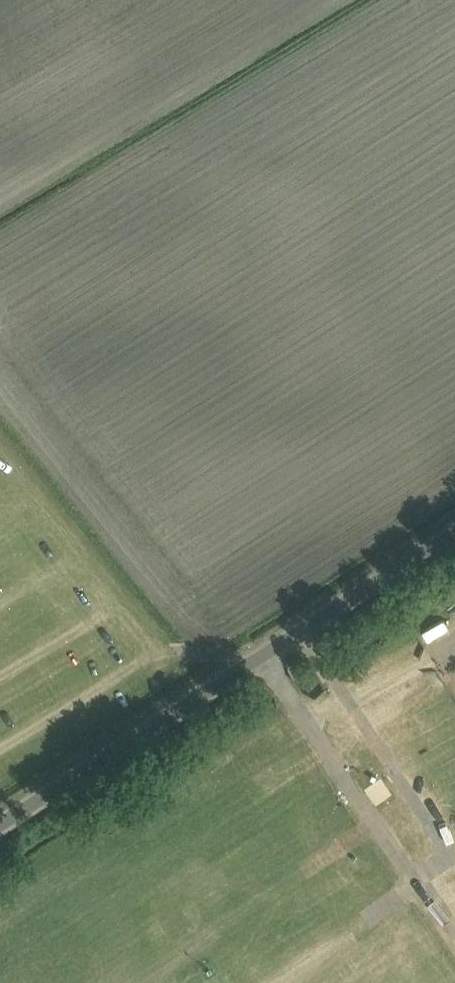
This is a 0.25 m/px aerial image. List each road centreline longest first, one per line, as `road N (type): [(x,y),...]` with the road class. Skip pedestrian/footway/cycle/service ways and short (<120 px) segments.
road 1 (unclassified): [(0,824),(454,531)]

